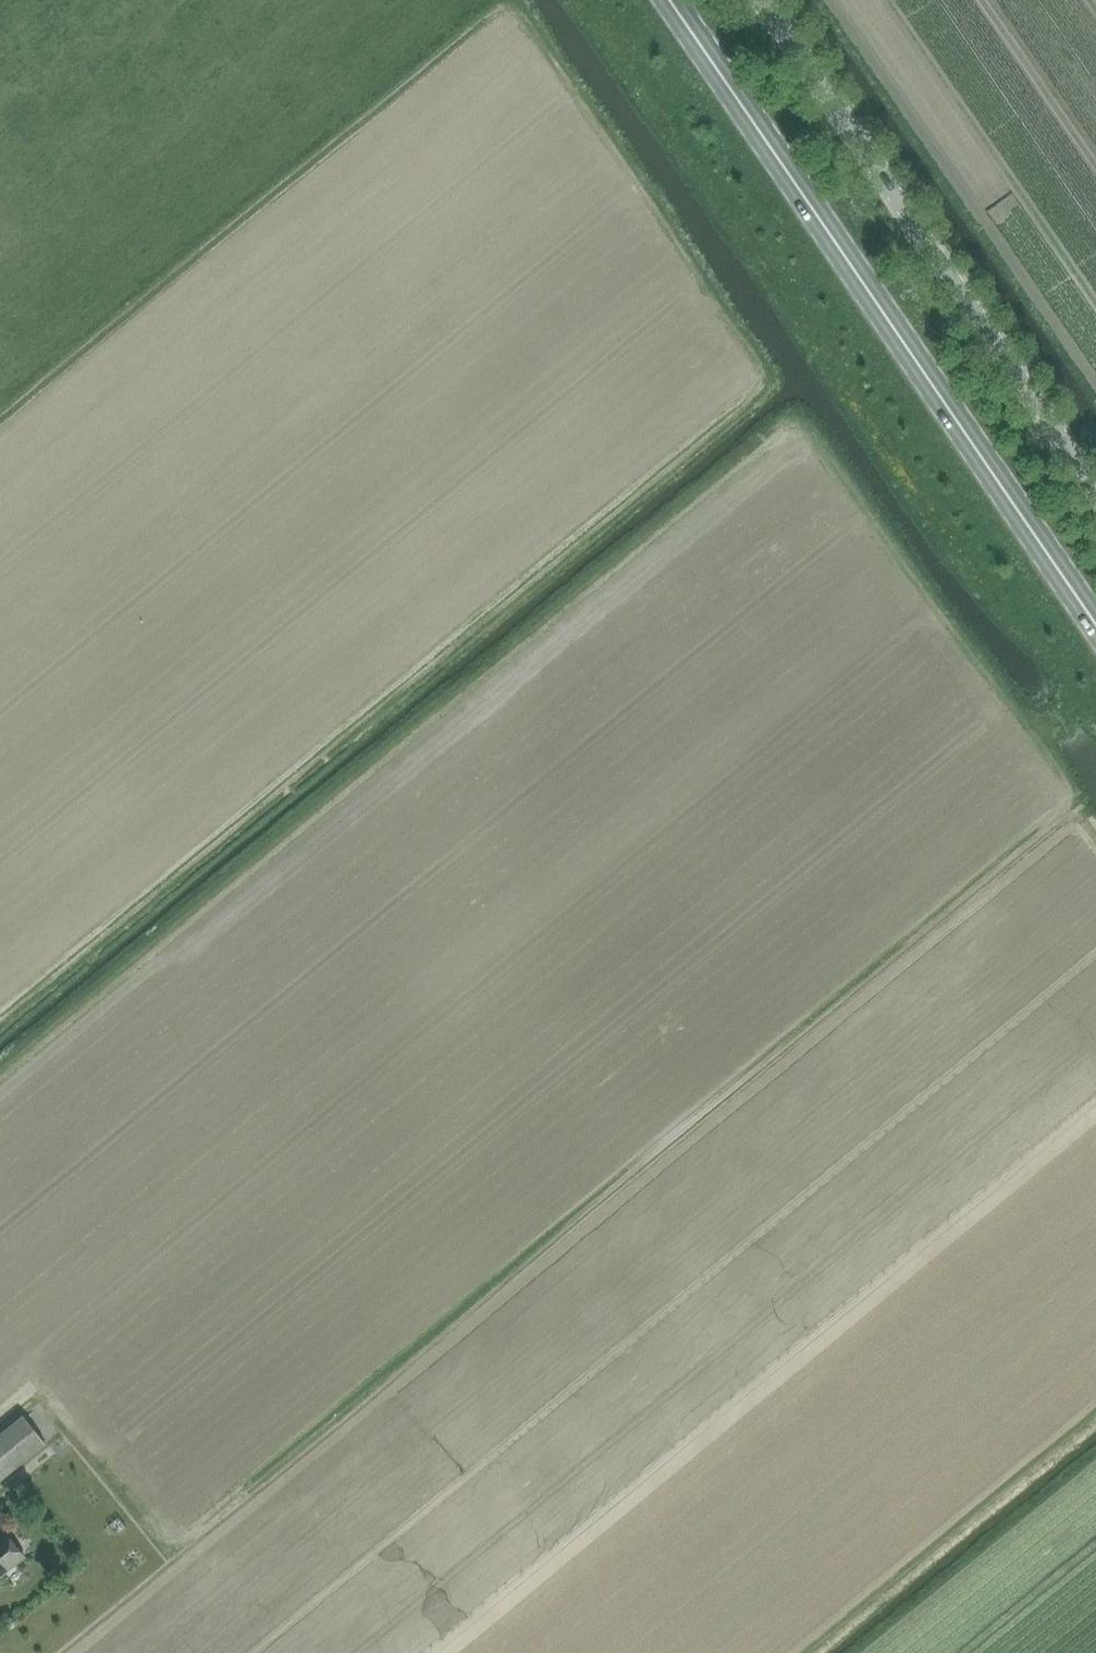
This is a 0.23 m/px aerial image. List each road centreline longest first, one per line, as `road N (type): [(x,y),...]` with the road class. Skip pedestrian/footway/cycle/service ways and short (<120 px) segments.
road 1 (primary): [(1095,618),(672,0)]
road 2 (unclassified): [(1095,488),(762,0)]

